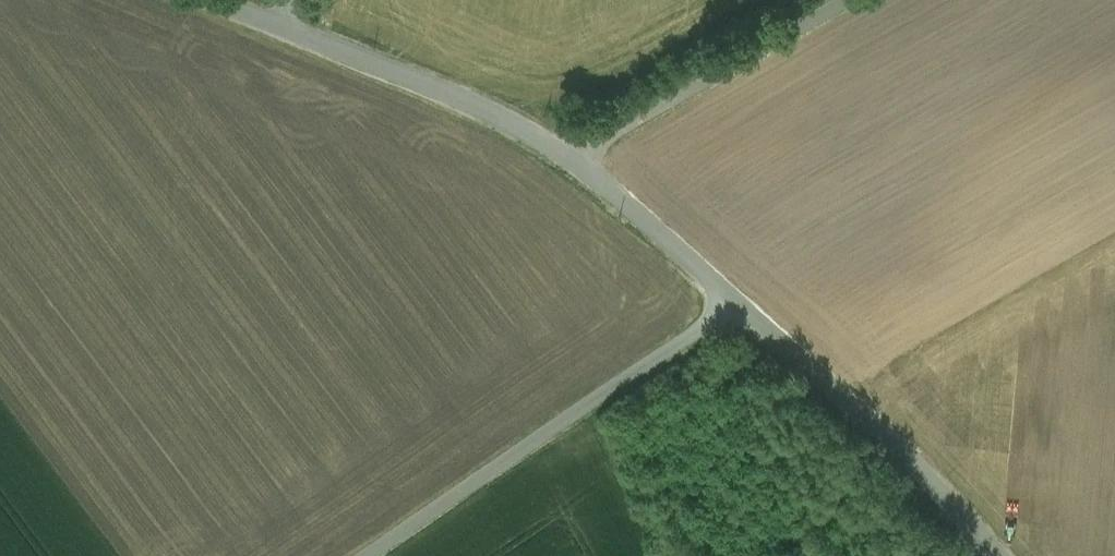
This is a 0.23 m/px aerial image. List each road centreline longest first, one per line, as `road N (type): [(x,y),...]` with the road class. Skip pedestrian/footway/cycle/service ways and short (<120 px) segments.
road 1 (unclassified): [(735,302),(575,156),(423,83),(212,0)]
road 2 (unclassified): [(355,555),(735,302)]
road 3 (unclassified): [(994,555),(890,440),(735,302)]
road 4 (track): [(575,156),(848,0)]

